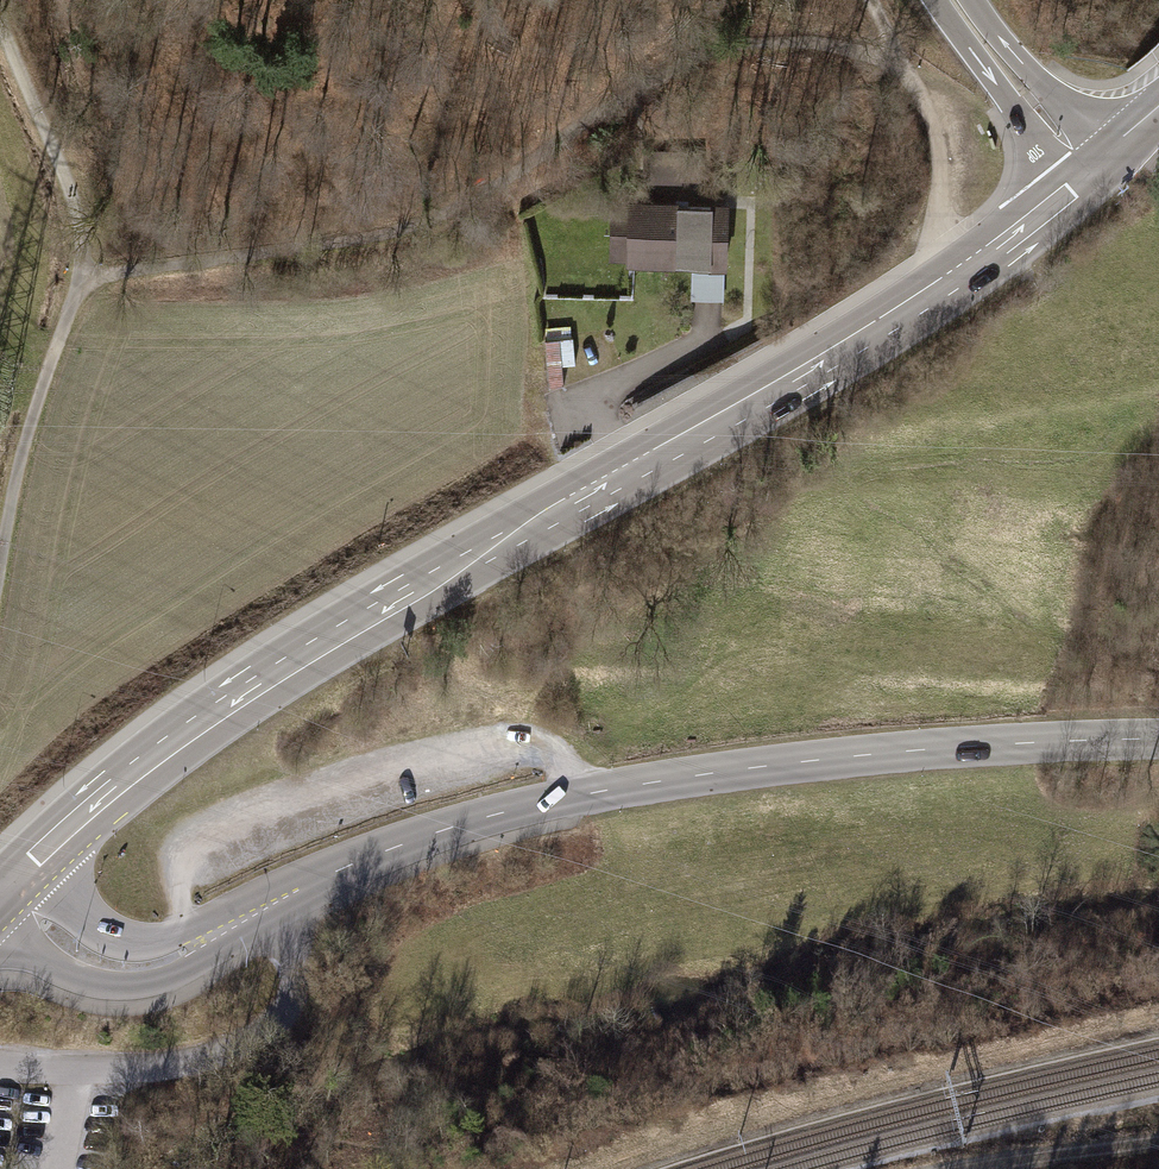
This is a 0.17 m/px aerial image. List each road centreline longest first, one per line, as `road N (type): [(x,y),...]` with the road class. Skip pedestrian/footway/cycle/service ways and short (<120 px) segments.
road 1 (tertiary): [(3,888),(127,772),(233,694),(796,371),(937,281),(1067,183)]
road 2 (tertiary): [(1158,740),(905,749),(581,793),(396,846),(143,962),(79,950),(3,888)]
road 3 (track): [(82,276),(397,229),(496,185),(603,111),(719,49),(809,42),(905,64)]
road 4 (track): [(0,565),(25,443),(82,276)]
road 5 (track): [(874,0),(940,147),(937,281)]
road 6 (track): [(0,20),(78,210),(82,276)]
road 7 (motorway): [(936,0),(1067,183)]
road 8 (secondary): [(1107,148),(973,0)]
road 9 (track): [(979,1168),(1158,1143)]

